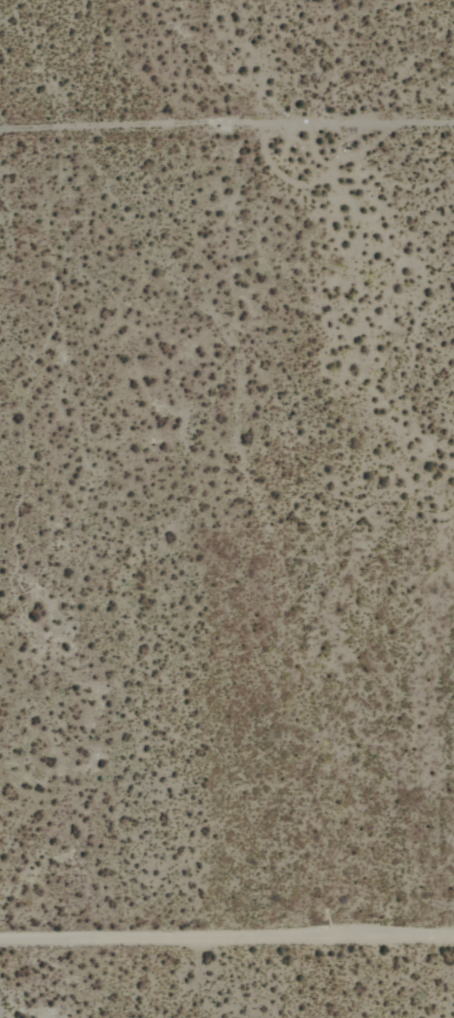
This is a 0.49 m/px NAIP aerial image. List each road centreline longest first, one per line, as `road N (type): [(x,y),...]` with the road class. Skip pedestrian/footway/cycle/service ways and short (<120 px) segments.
road 1 (residential): [(0,952),(453,946)]
road 2 (residential): [(453,123),(0,128)]

